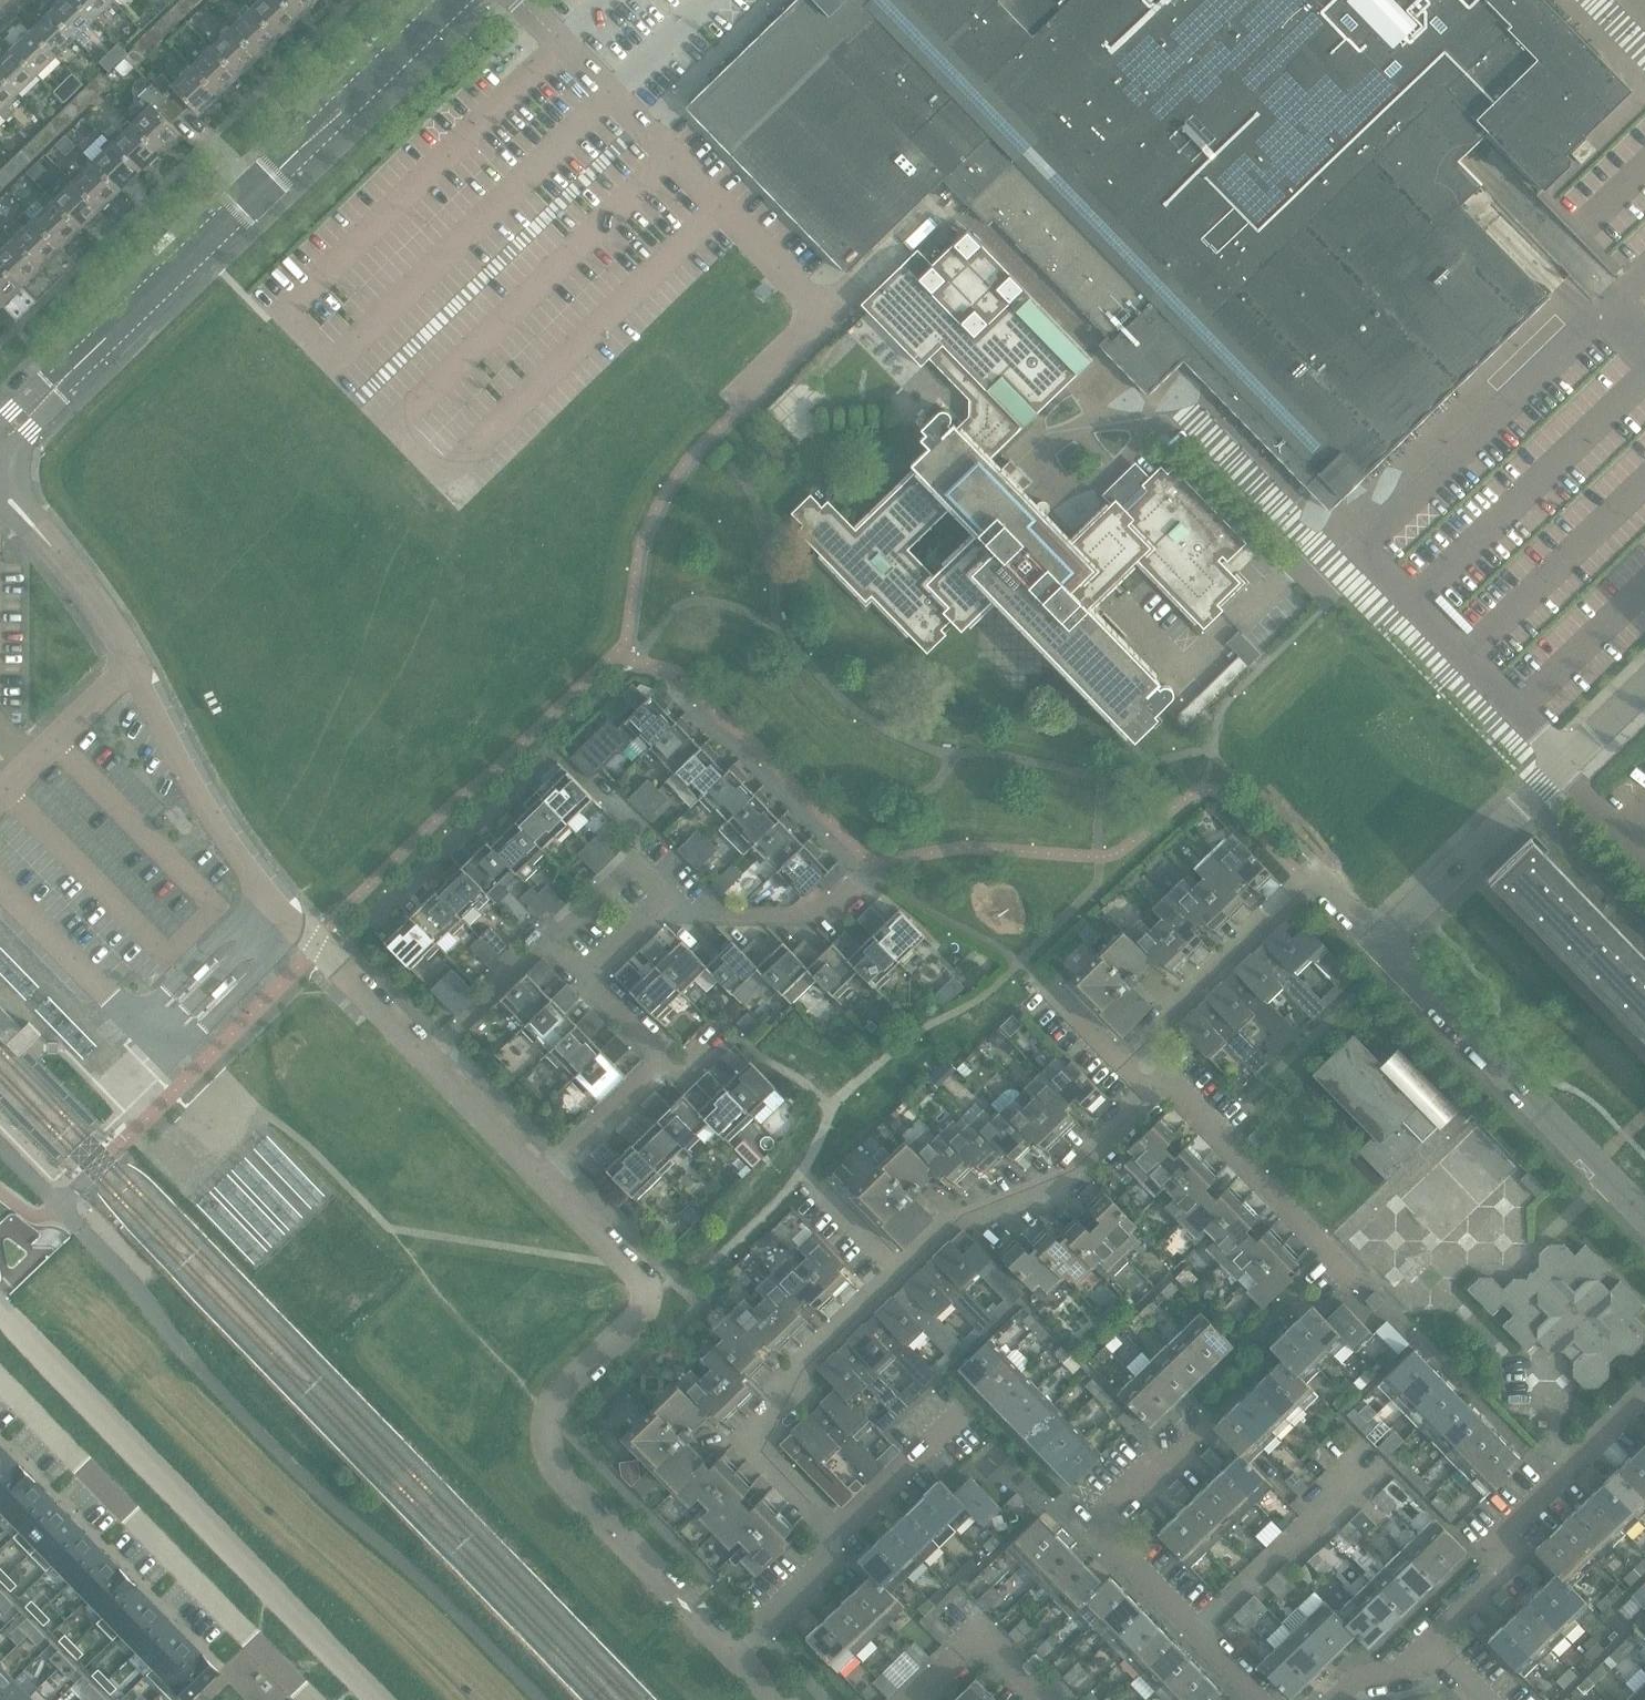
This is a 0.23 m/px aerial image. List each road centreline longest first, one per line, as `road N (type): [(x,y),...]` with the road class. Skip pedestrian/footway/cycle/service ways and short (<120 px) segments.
road 1 (residential): [(733,1653),(551,1459),(551,1404),(638,1320),(646,1302),(639,1278),(543,1179)]
road 2 (tertiary): [(57,387),(455,0)]
road 3 (residential): [(275,1665),(0,1380)]
road 4 (residential): [(1254,1699),(1106,1538),(1105,1515),(1209,1416)]
road 5 (residential): [(1644,1216),(1380,938)]
road 6 (residential): [(264,896),(136,1020),(0,886)]
road 7 (unclassified): [(1380,938),(1644,683)]
road 8 (residential): [(1380,938),(1315,874),(1303,880),(1192,989),(1143,1046),(1140,1066)]
road 9 (residential): [(898,1277),(788,1378),(752,1451),(836,1534)]
road 10 (residential): [(1140,1066),(1126,1116),(1057,1187),(965,1216),(898,1277)]
road 11 (residential): [(1432,1646),(1498,1575),(1505,1537),(1644,1399)]
road 12 (residential): [(1140,1066),(1155,1073),(1350,1284)]
road 13 (residential): [(543,1179),(665,1061),(584,981)]
road 14 (residential): [(264,896),(188,779),(131,662)]
road 15 (residential): [(427,1061),(264,896)]
road 16 (residential): [(131,662),(92,594),(0,491)]
road 17 (residential): [(667,898),(682,913),(804,917),(830,909),(855,885)]
road 18 (residential): [(0,795),(131,662)]
road 19 (residential): [(836,1534),(963,1410)]
road 20 (residential): [(427,1061),(547,944)]
road 21 (residential): [(543,1179),(427,1061)]
road 22 (residential): [(547,944),(631,865),(667,898)]
road 23 (residential): [(733,1653),(821,1568),(836,1534)]
road 24 (residential): [(1043,983),(1114,1053),(1140,1066)]

